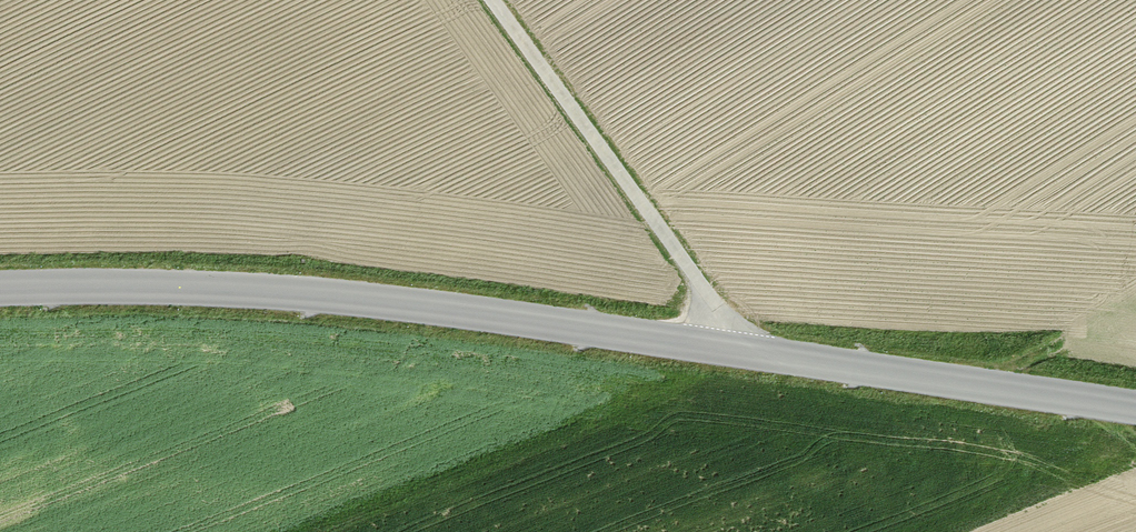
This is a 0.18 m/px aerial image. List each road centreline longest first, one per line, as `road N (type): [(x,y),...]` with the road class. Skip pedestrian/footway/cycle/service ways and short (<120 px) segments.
road 1 (tertiary): [(0,293),(157,292),(403,309),(1135,407)]
road 2 (track): [(712,346),(701,282),(494,0)]

